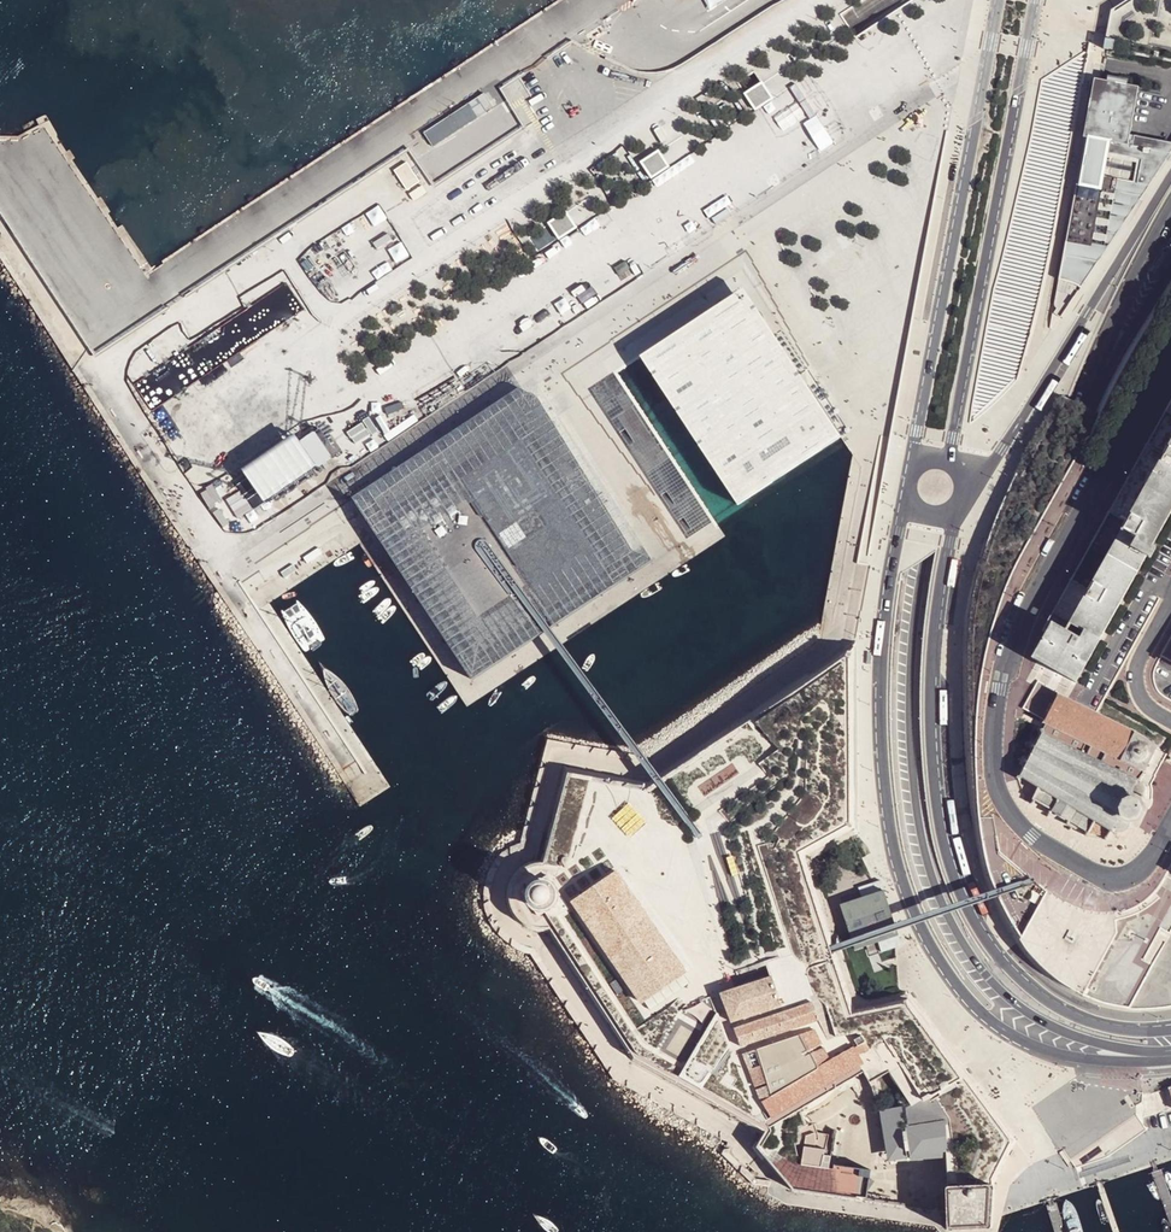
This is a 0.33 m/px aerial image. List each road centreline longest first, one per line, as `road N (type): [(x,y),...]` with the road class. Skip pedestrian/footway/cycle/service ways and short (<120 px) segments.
road 1 (trunk): [(1055,104),(959,566),(953,730),(964,817),(1025,1026),(1054,1090),(1140,1231)]
road 2 (trunk): [(1055,104),(951,441),(923,561),(910,683),(913,780),(931,871),(983,970),(1027,1012),(1067,1034),(1164,1055)]
road 3 (trunk): [(1170,1222),(1053,1022),(1019,920),(983,751),(982,673),(1007,561),(1084,404)]
road 4 (tertiary): [(907,492),(887,610),(882,719),(894,841),(916,912),(966,995),(999,1026),(1086,1061),(1164,1055)]
road 5 (residential): [(1170,824),(1138,874),(1097,876),(1010,812),(997,786),(992,739),(1019,627),(1170,352)]
road 6 (tertiary): [(1170,1031),(1097,1026),(1050,1003),(997,956),(959,894),(936,804),(931,711),(935,622),(955,508)]
road 7 (tertiary): [(999,0),(909,476)]
road 8 (tertiary): [(947,462),(1035,0)]
road 9 (tertiary): [(963,486),(992,463),(1170,176)]
road 10 (trunk): [(1084,404),(1128,292),(1170,215)]
road 11 (trunk): [(1084,404),(1170,268)]
road 12 (residential): [(1170,719),(1146,702),(1137,678),(1170,603)]

